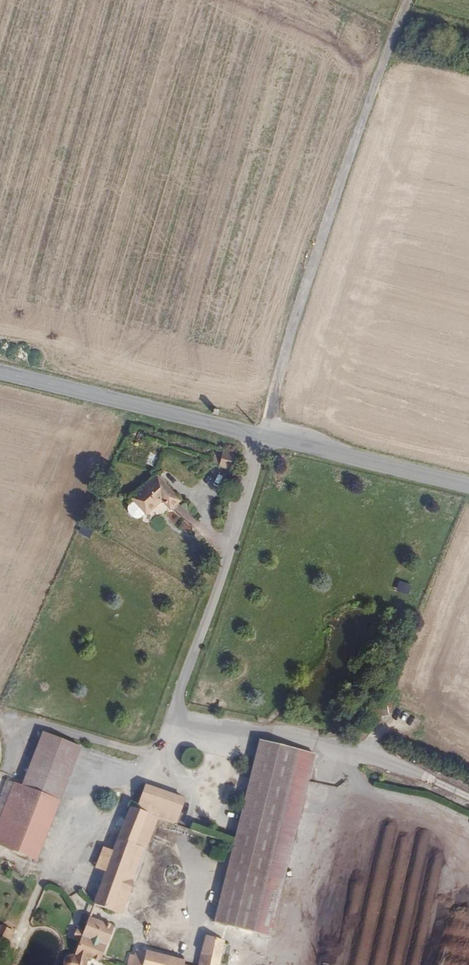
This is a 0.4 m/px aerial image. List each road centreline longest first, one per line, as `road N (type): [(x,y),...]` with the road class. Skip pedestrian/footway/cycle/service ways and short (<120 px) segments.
road 1 (tertiary): [(468,485),(0,371)]
road 2 (track): [(264,436),(317,248),(409,0)]

